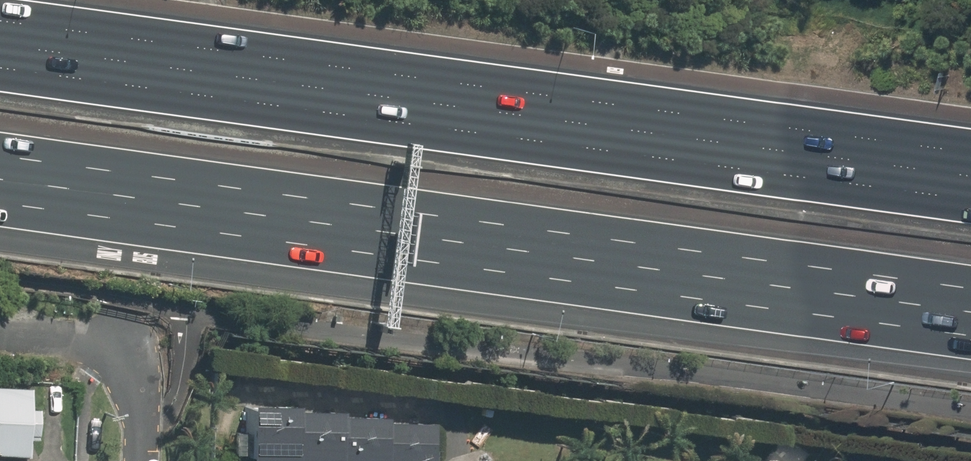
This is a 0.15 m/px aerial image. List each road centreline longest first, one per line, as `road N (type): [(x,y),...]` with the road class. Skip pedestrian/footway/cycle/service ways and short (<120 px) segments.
road 1 (motorway): [(0,38),(970,172)]
road 2 (motorway): [(970,289),(0,155)]

